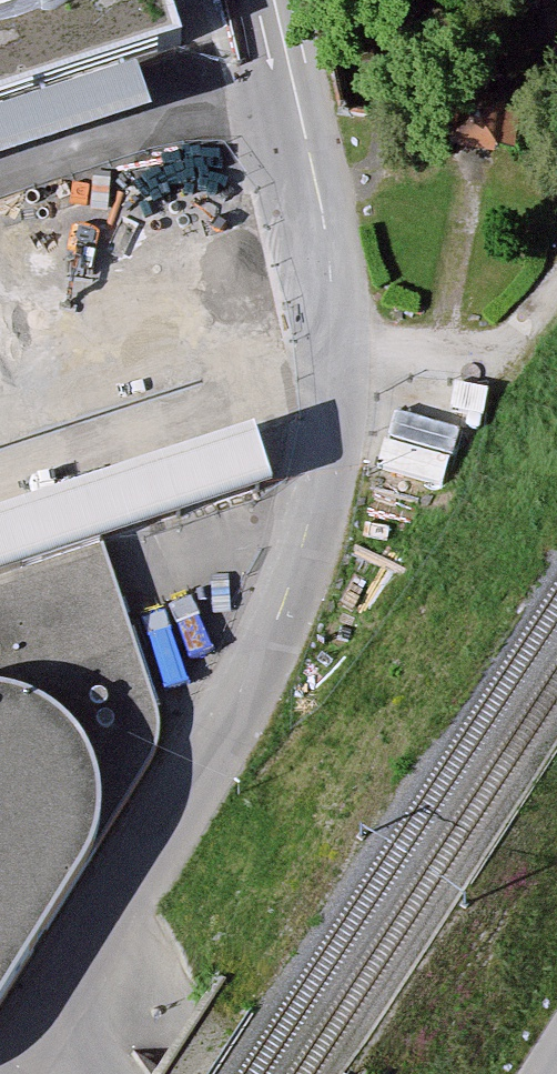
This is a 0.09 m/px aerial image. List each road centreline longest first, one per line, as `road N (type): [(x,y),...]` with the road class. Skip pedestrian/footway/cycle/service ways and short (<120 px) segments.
road 1 (residential): [(30,1029),(263,664),(322,489),(340,411),(341,314),(274,0)]
road 2 (track): [(440,345),(487,95),(475,65),(392,0)]
road 3 (track): [(341,314),(388,340),(482,350),(556,289)]
road 4 (primary): [(349,1073),(556,969)]

